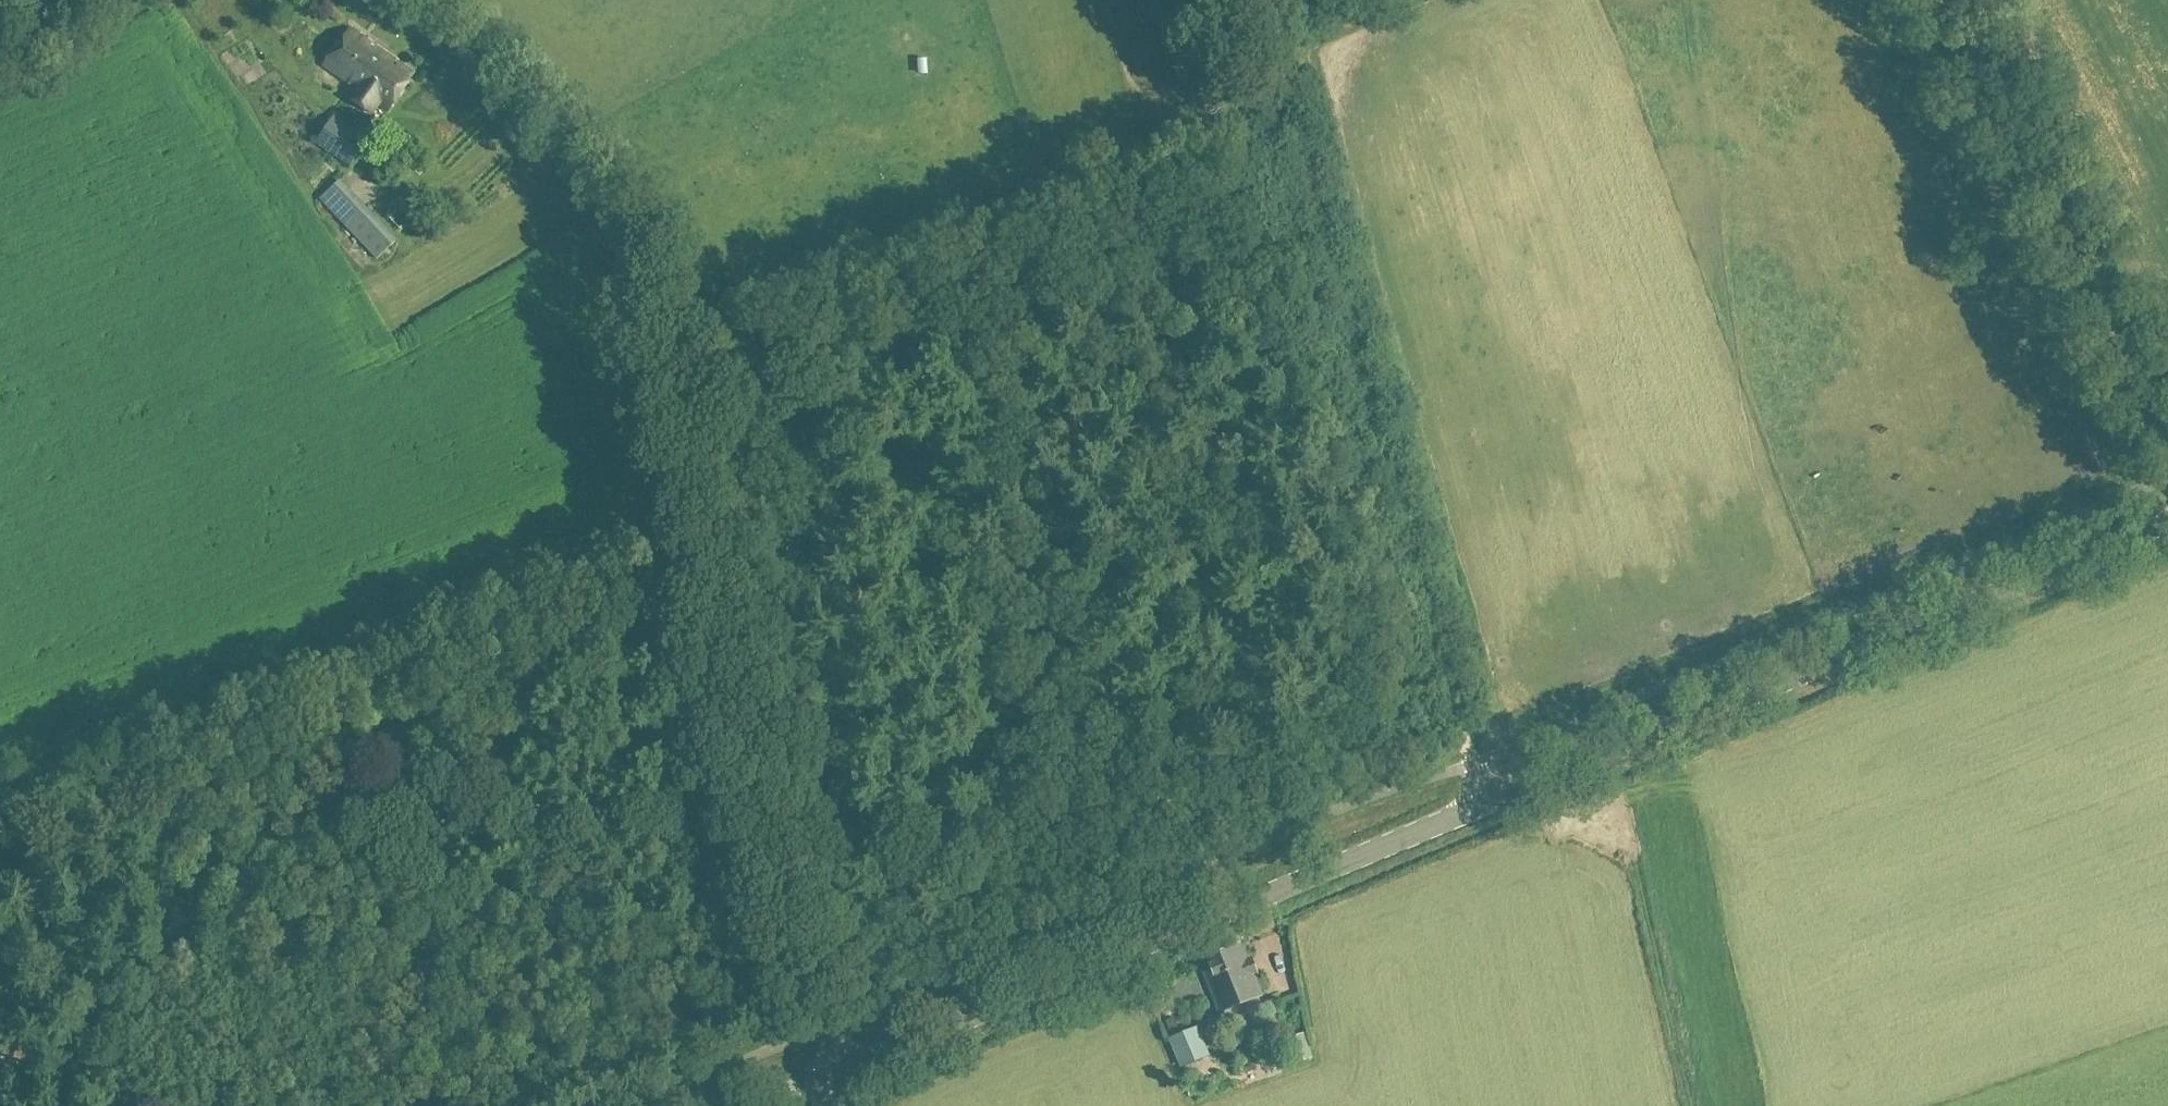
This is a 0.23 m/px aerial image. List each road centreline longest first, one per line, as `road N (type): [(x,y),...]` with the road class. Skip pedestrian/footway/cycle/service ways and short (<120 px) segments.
road 1 (tertiary): [(837,1075),(2167,523)]
road 2 (track): [(0,834),(693,555)]

